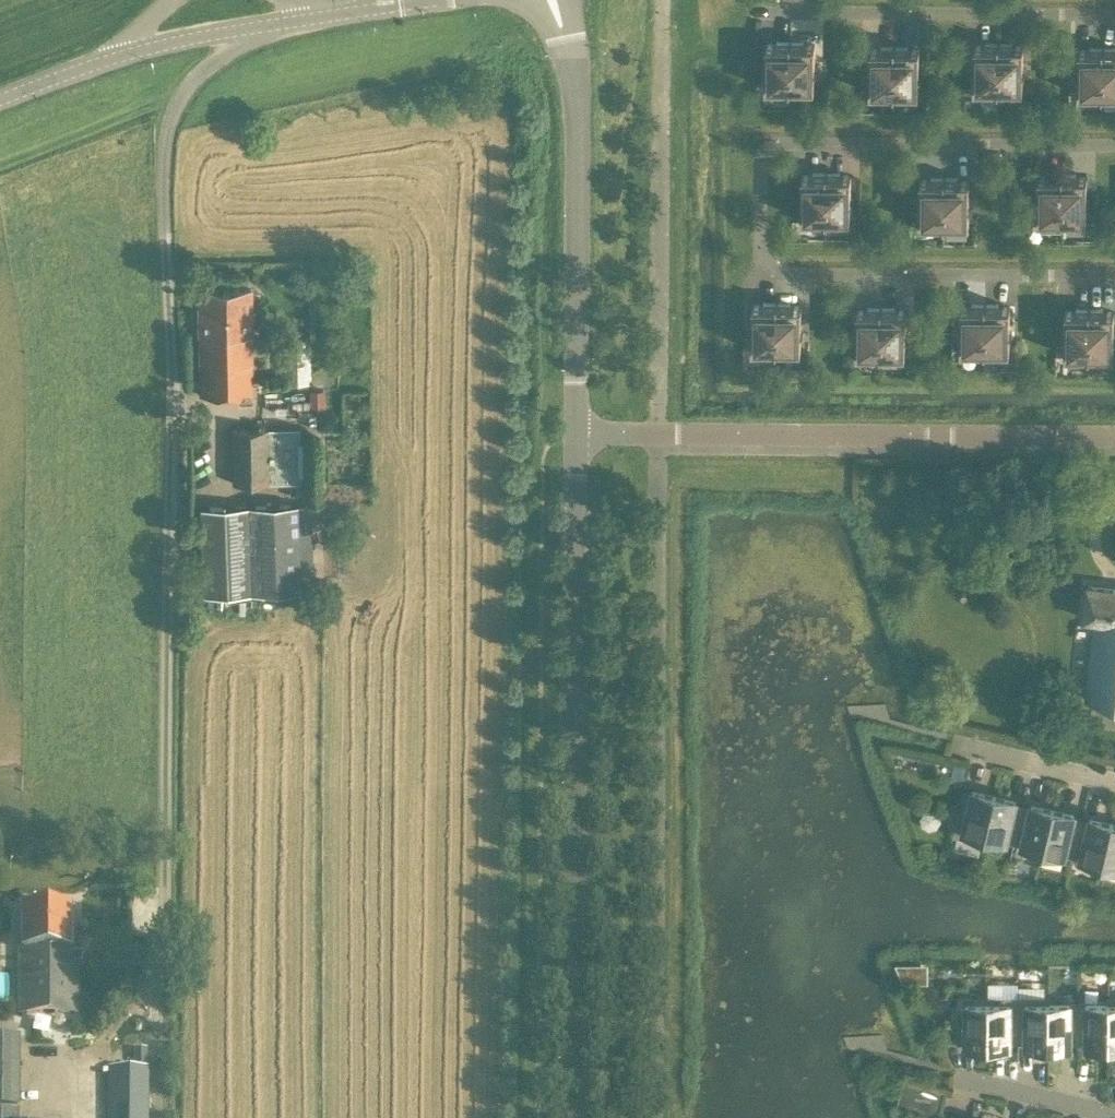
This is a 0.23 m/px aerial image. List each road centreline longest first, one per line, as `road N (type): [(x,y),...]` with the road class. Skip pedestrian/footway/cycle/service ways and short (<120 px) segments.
road 1 (residential): [(1114,278),(780,280),(760,255),(760,173),(769,148),(1114,145)]
road 2 (unclassified): [(573,1117),(575,434)]
road 3 (residential): [(1114,441),(575,434)]
road 4 (unclassified): [(575,434),(576,86),(551,0)]
road 5 (residential): [(795,13),(1114,13)]
road 6 (tertiary): [(117,57),(322,14)]
road 7 (residential): [(1114,1111),(954,1074)]
road 8 (residential): [(1114,787),(964,750)]
road 9 (tertiary): [(0,100),(117,57)]

